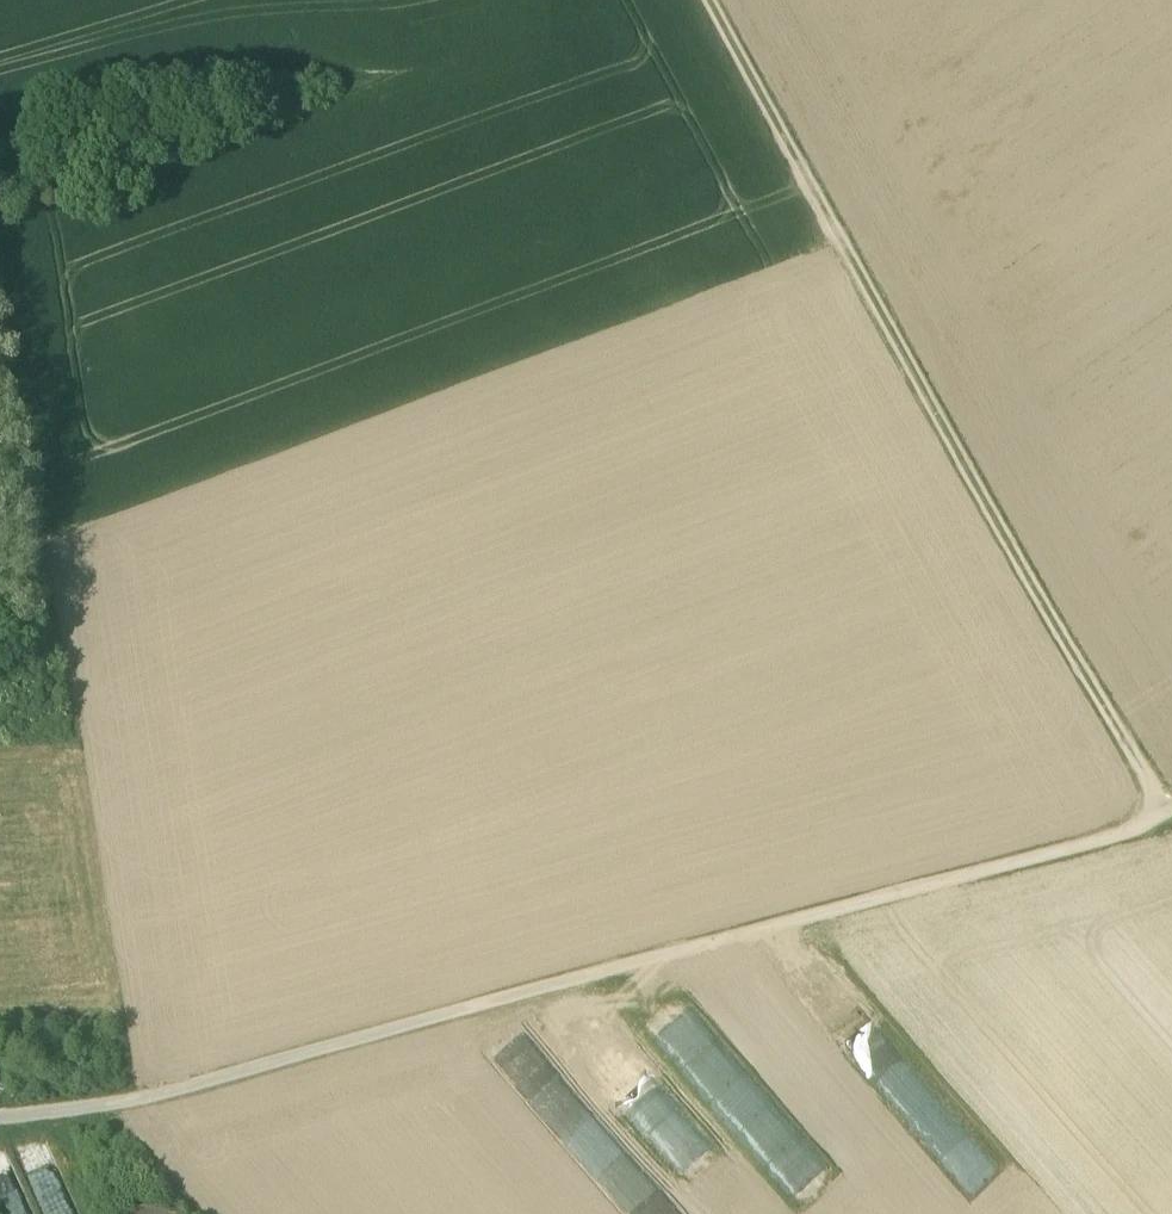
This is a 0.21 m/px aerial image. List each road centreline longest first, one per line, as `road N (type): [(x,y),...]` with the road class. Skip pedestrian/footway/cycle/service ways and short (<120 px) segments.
road 1 (track): [(1168,822),(116,1108),(0,1119)]
road 2 (track): [(710,0),(1168,822)]

